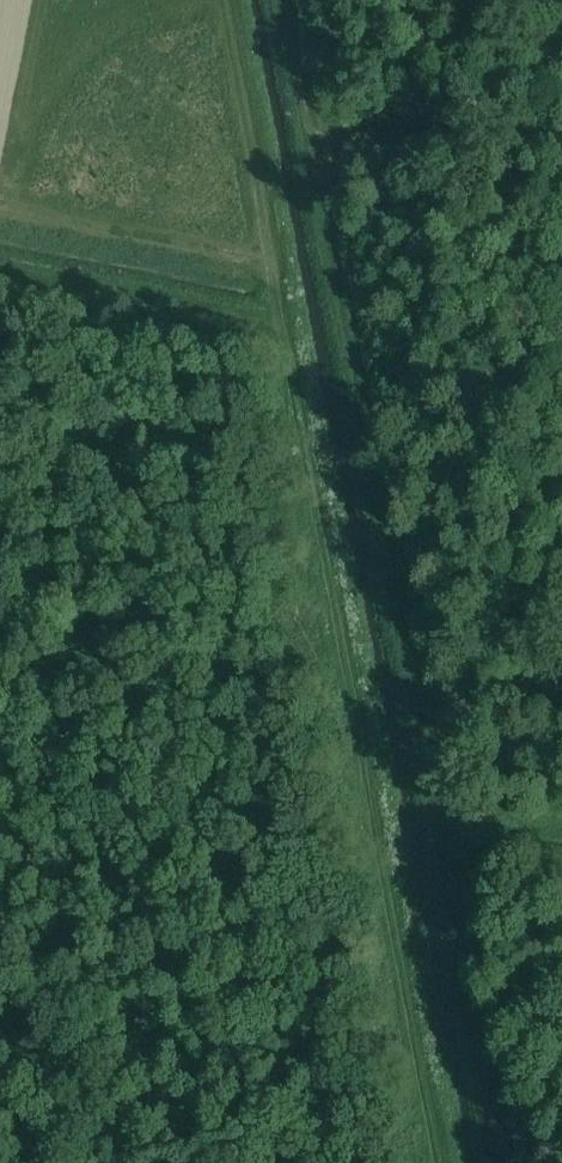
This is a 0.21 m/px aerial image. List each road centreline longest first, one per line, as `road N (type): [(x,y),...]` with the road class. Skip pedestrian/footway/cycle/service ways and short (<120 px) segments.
road 1 (track): [(506,1162),(287,0)]
road 2 (track): [(561,139),(425,129),(314,140)]

